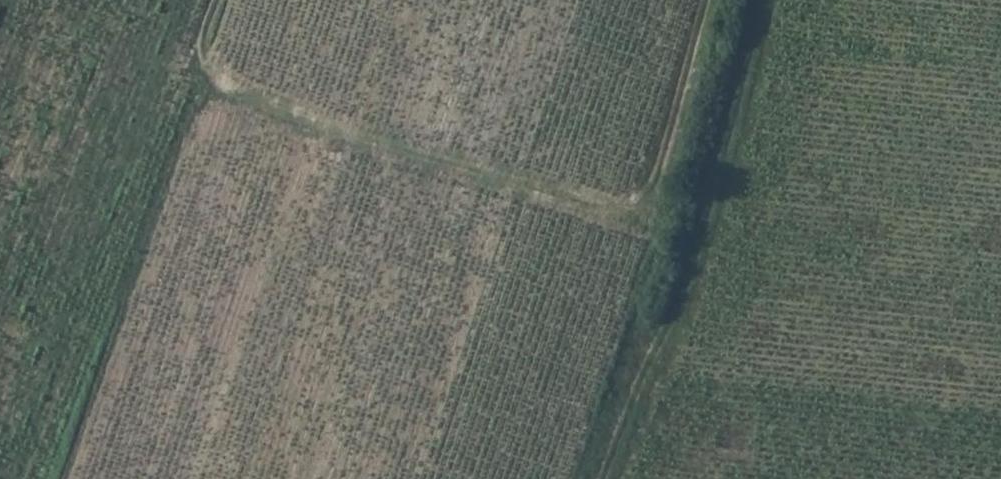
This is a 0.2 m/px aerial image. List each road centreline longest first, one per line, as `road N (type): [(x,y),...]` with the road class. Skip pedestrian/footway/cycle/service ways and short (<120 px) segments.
road 1 (track): [(217,0),(200,58),(217,91),(264,115),(615,218),(632,214),(704,0)]

